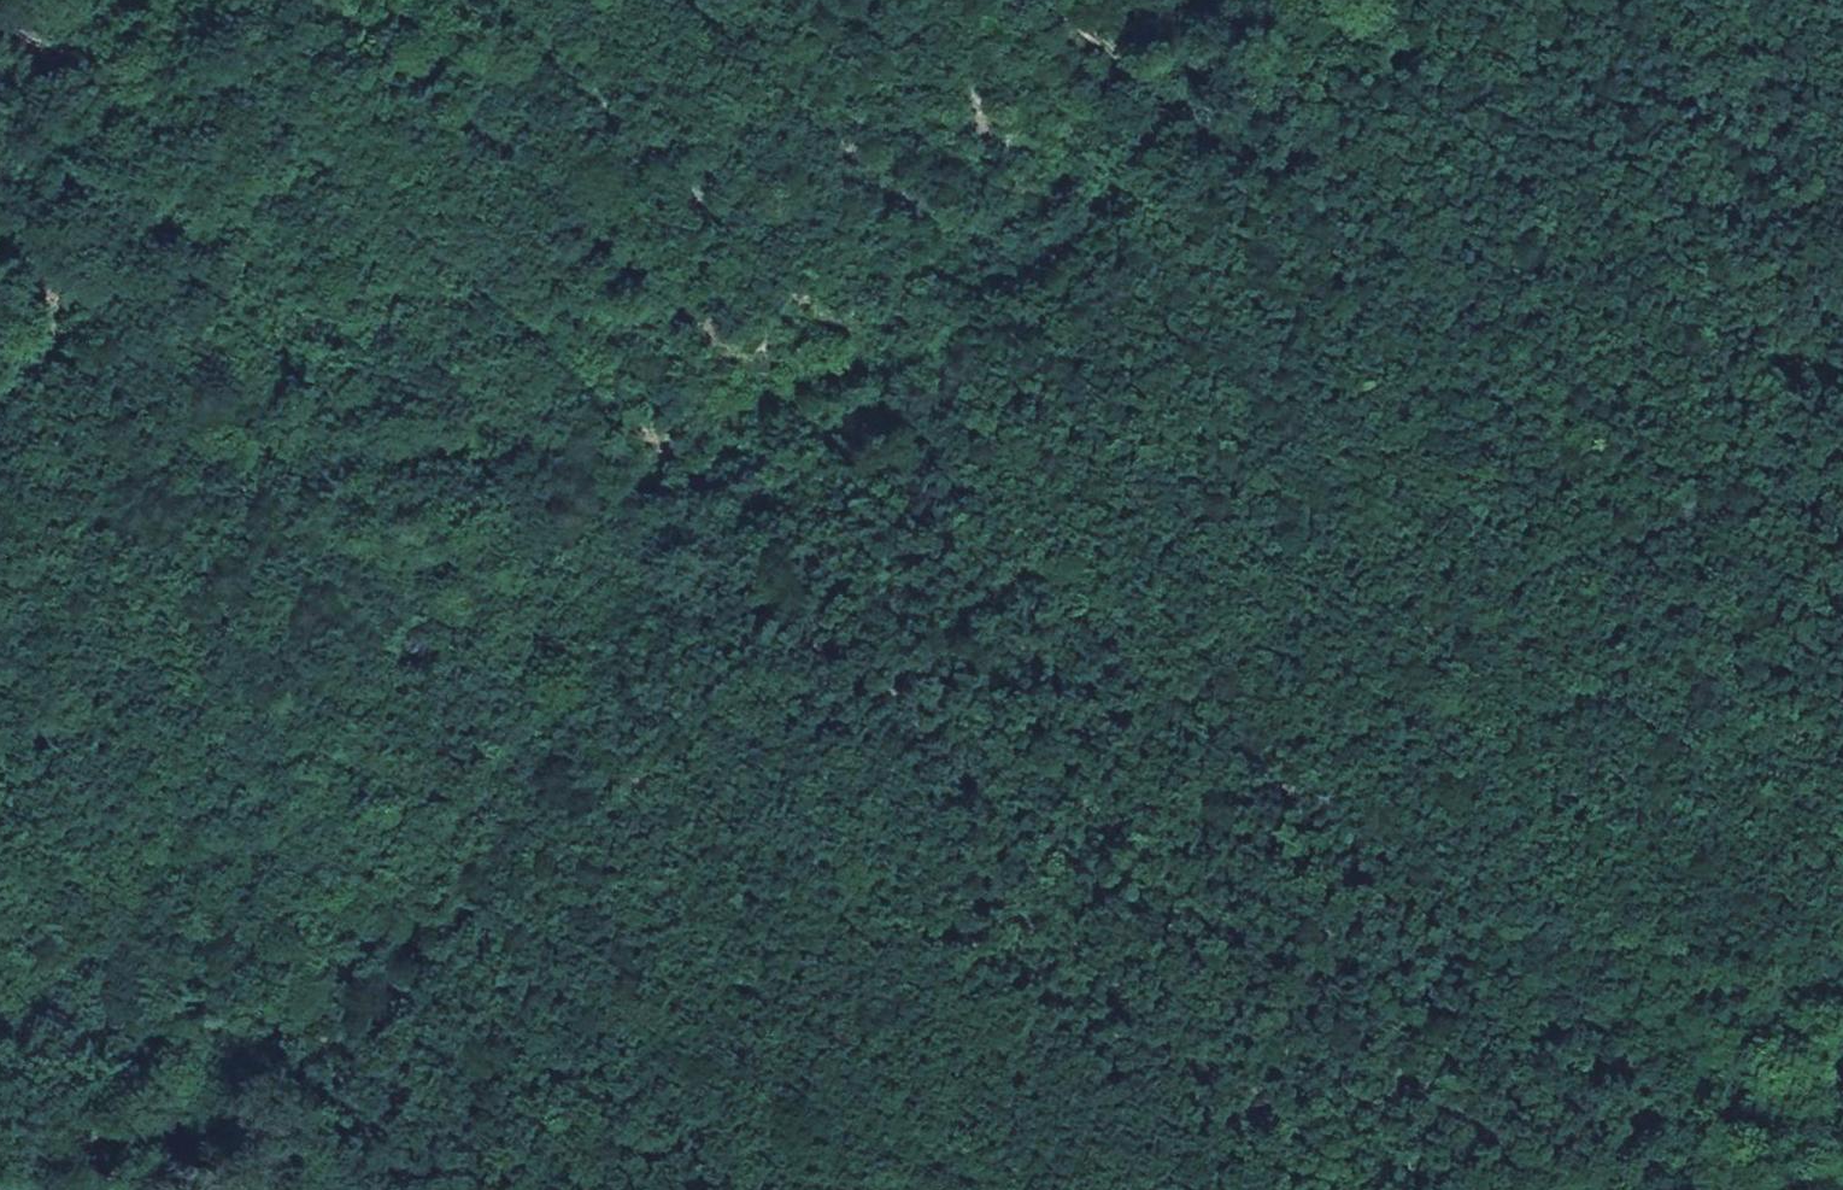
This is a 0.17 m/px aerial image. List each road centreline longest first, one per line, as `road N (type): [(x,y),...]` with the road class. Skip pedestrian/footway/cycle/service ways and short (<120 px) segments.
road 1 (track): [(552,710),(811,460),(1375,0)]
road 2 (track): [(552,710),(0,206)]
road 3 (track): [(1842,973),(1630,1189)]

